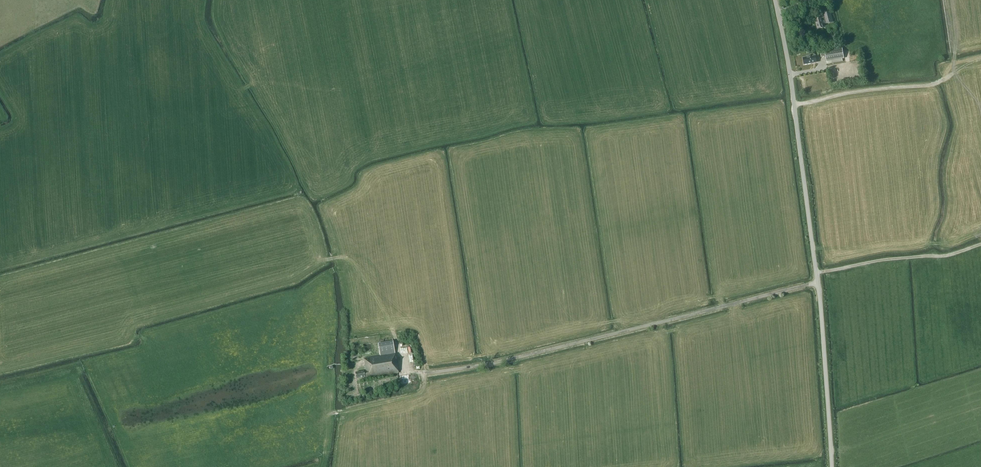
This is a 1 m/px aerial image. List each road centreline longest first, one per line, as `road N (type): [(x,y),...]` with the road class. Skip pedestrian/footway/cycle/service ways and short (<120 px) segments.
road 1 (unclassified): [(832,466),(819,291),(775,0)]
road 2 (track): [(794,103),(935,84),(954,63),(980,56)]
road 3 (track): [(816,272),(980,244)]

